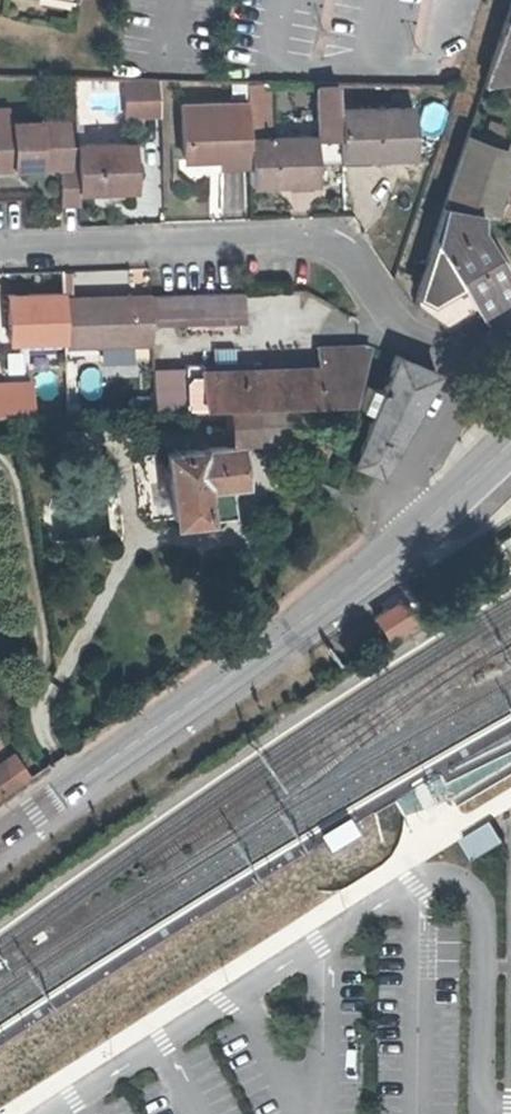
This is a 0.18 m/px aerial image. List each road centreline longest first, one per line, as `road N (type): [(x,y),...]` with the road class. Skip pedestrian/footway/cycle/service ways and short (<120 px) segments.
road 1 (residential): [(0,241),(313,233),(348,255),(386,318),(447,349),(474,346)]
road 2 (primary): [(0,836),(369,572)]
road 3 (residential): [(474,346),(369,572)]
road 4 (primary): [(369,572),(510,442)]

